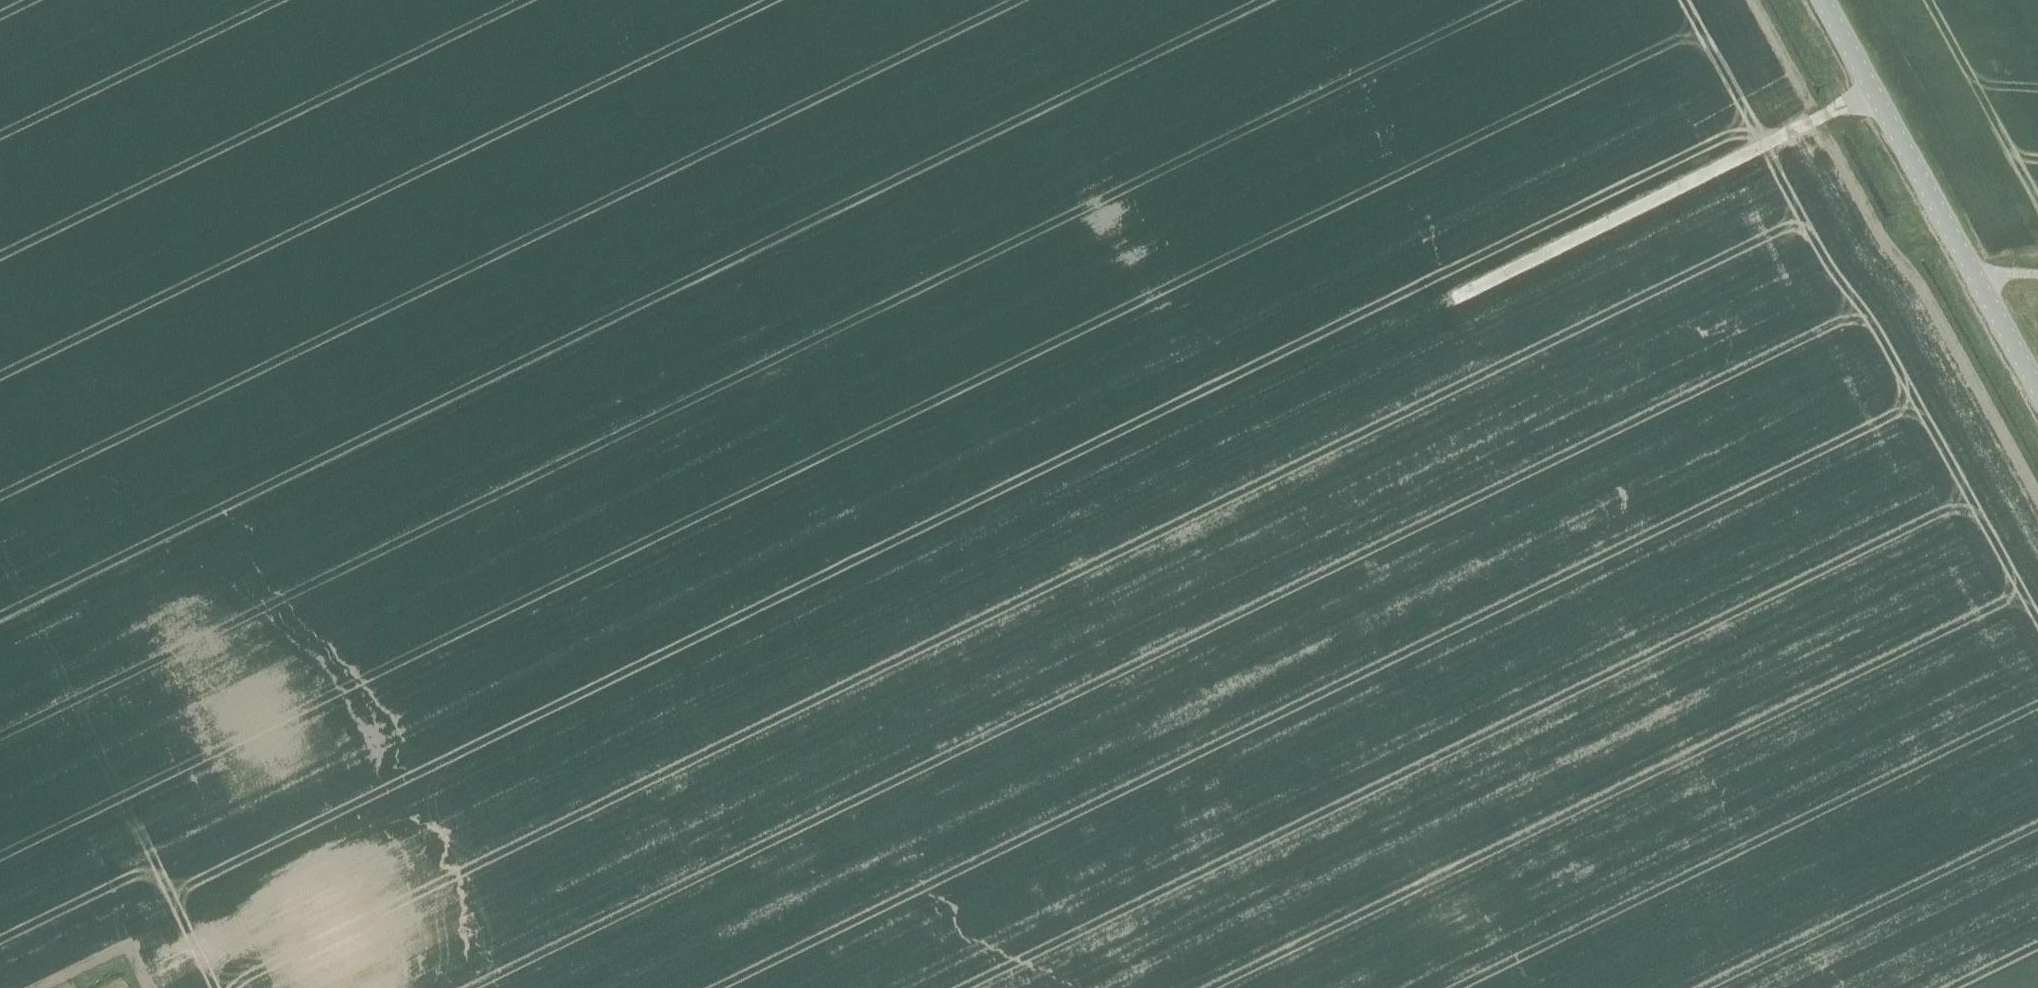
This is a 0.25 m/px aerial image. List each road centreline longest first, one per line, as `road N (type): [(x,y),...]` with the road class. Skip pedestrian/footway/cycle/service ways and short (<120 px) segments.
road 1 (tertiary): [(2037,391),(1822,0)]

